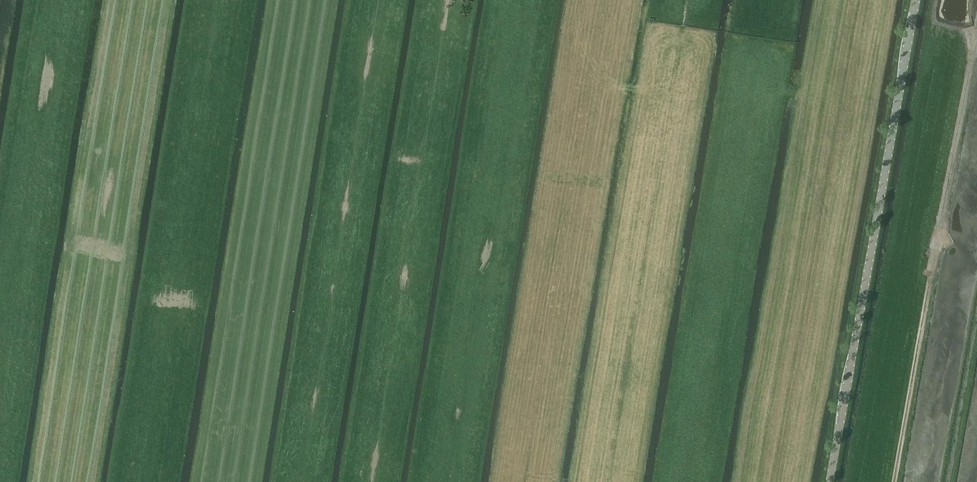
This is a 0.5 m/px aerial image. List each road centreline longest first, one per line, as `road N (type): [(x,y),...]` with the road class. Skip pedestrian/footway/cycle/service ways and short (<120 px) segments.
road 1 (unclassified): [(916,0),(828,481)]
road 2 (track): [(896,481),(976,54)]

